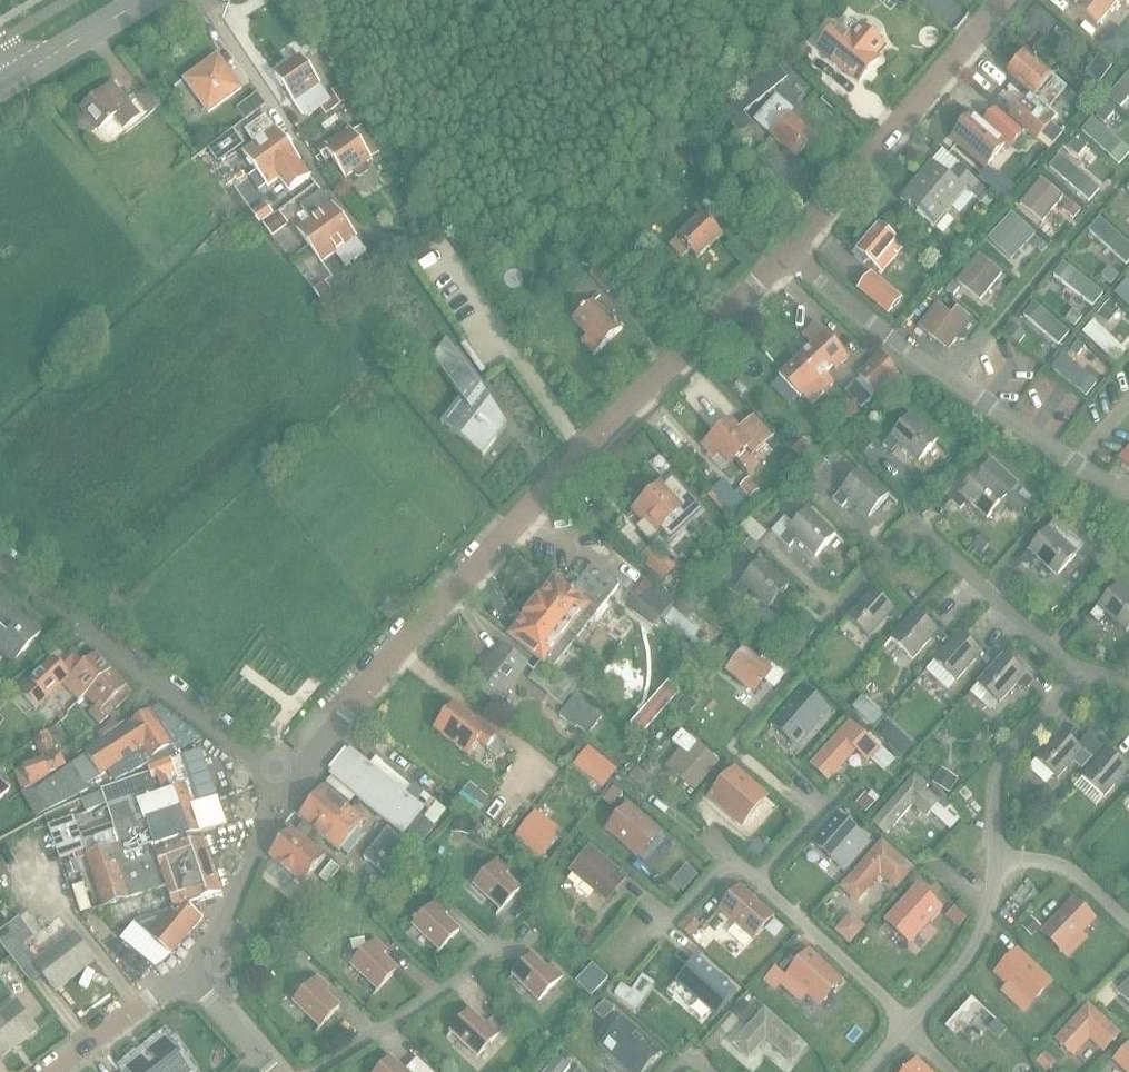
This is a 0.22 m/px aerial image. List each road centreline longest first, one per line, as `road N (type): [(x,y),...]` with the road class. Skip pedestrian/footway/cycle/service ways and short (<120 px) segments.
road 1 (residential): [(278,791),(552,486),(787,254)]
road 2 (residential): [(278,791),(0,558)]
road 3 (residential): [(787,254),(1003,0)]
road 4 (residential): [(189,977),(224,924),(278,791)]
road 5 (residential): [(61,1071),(189,977)]
road 6 (tertiary): [(19,73),(134,0)]
road 7 (residential): [(787,254),(891,338)]
road 8 (residential): [(273,1071),(189,977)]

